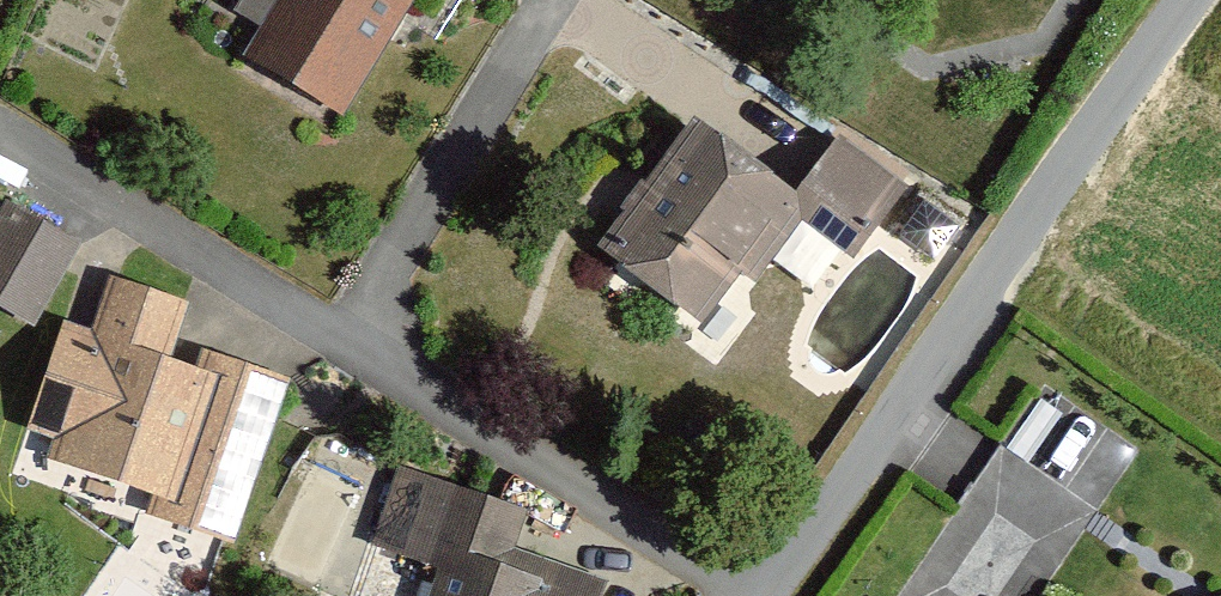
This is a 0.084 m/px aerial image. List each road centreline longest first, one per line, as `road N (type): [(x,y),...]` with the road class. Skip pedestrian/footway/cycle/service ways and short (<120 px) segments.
road 1 (unclassified): [(1187,0),(755,595)]
road 2 (residential): [(343,344),(755,595)]
road 3 (residential): [(0,135),(343,344)]
road 4 (residential): [(343,344),(546,0)]
road 5 (residential): [(564,0),(765,118)]

